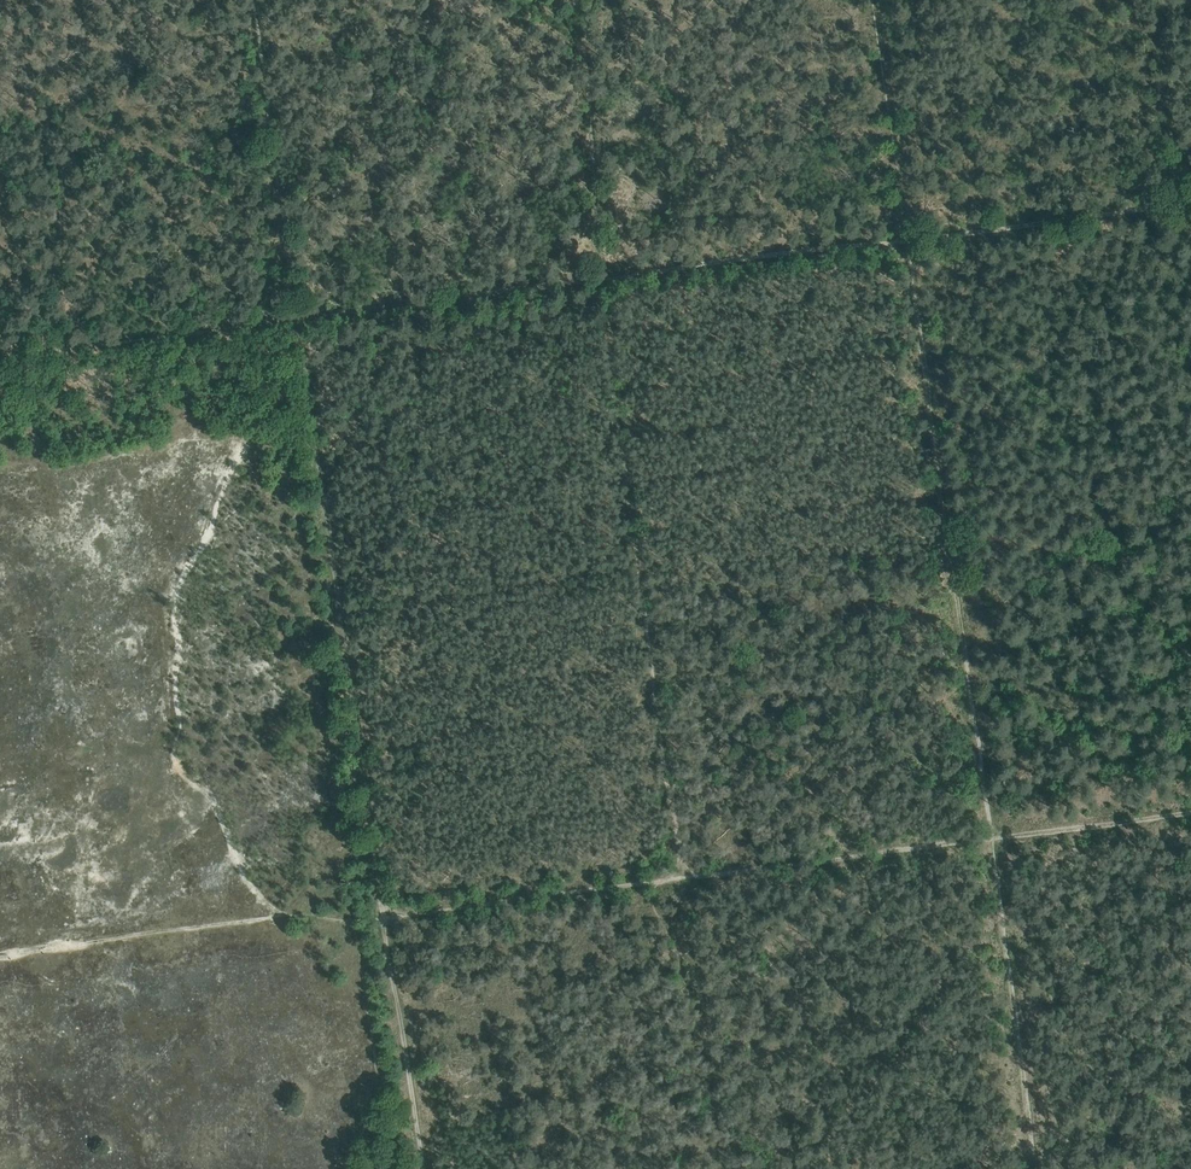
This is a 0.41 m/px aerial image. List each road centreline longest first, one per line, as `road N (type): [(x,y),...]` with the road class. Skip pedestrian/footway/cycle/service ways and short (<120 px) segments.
road 1 (track): [(1188,205),(603,278)]
road 2 (track): [(603,278),(298,319)]
road 3 (track): [(298,319),(0,358)]

